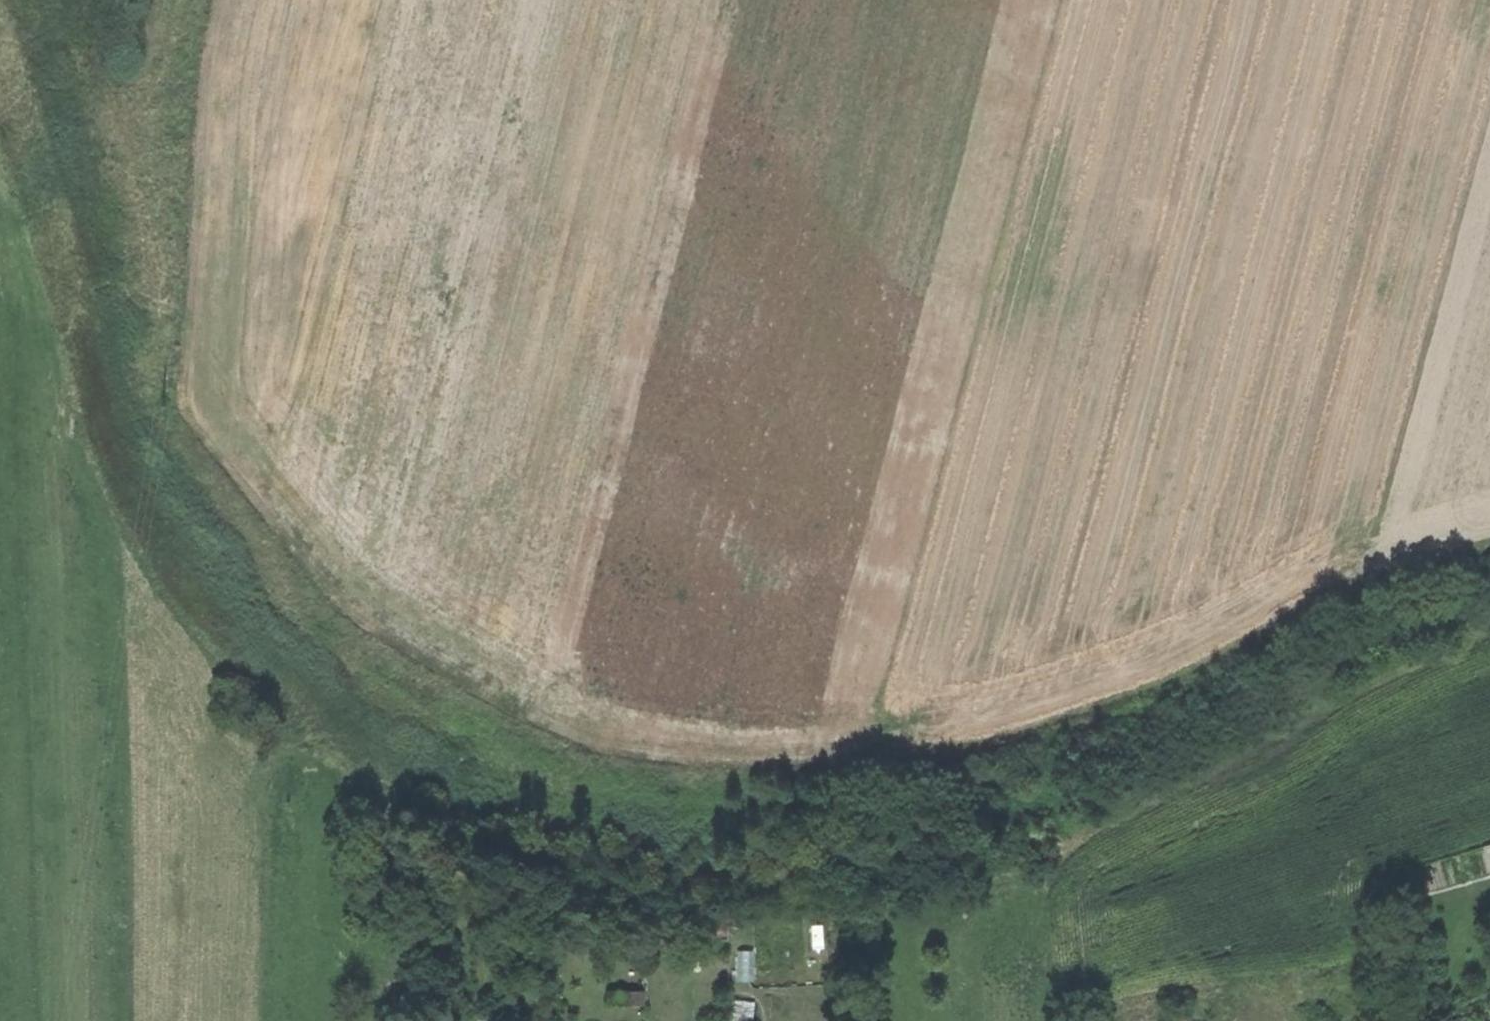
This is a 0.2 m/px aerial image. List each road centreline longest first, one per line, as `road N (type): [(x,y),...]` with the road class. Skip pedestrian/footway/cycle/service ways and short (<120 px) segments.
road 1 (track): [(1063,716),(1489,548)]

